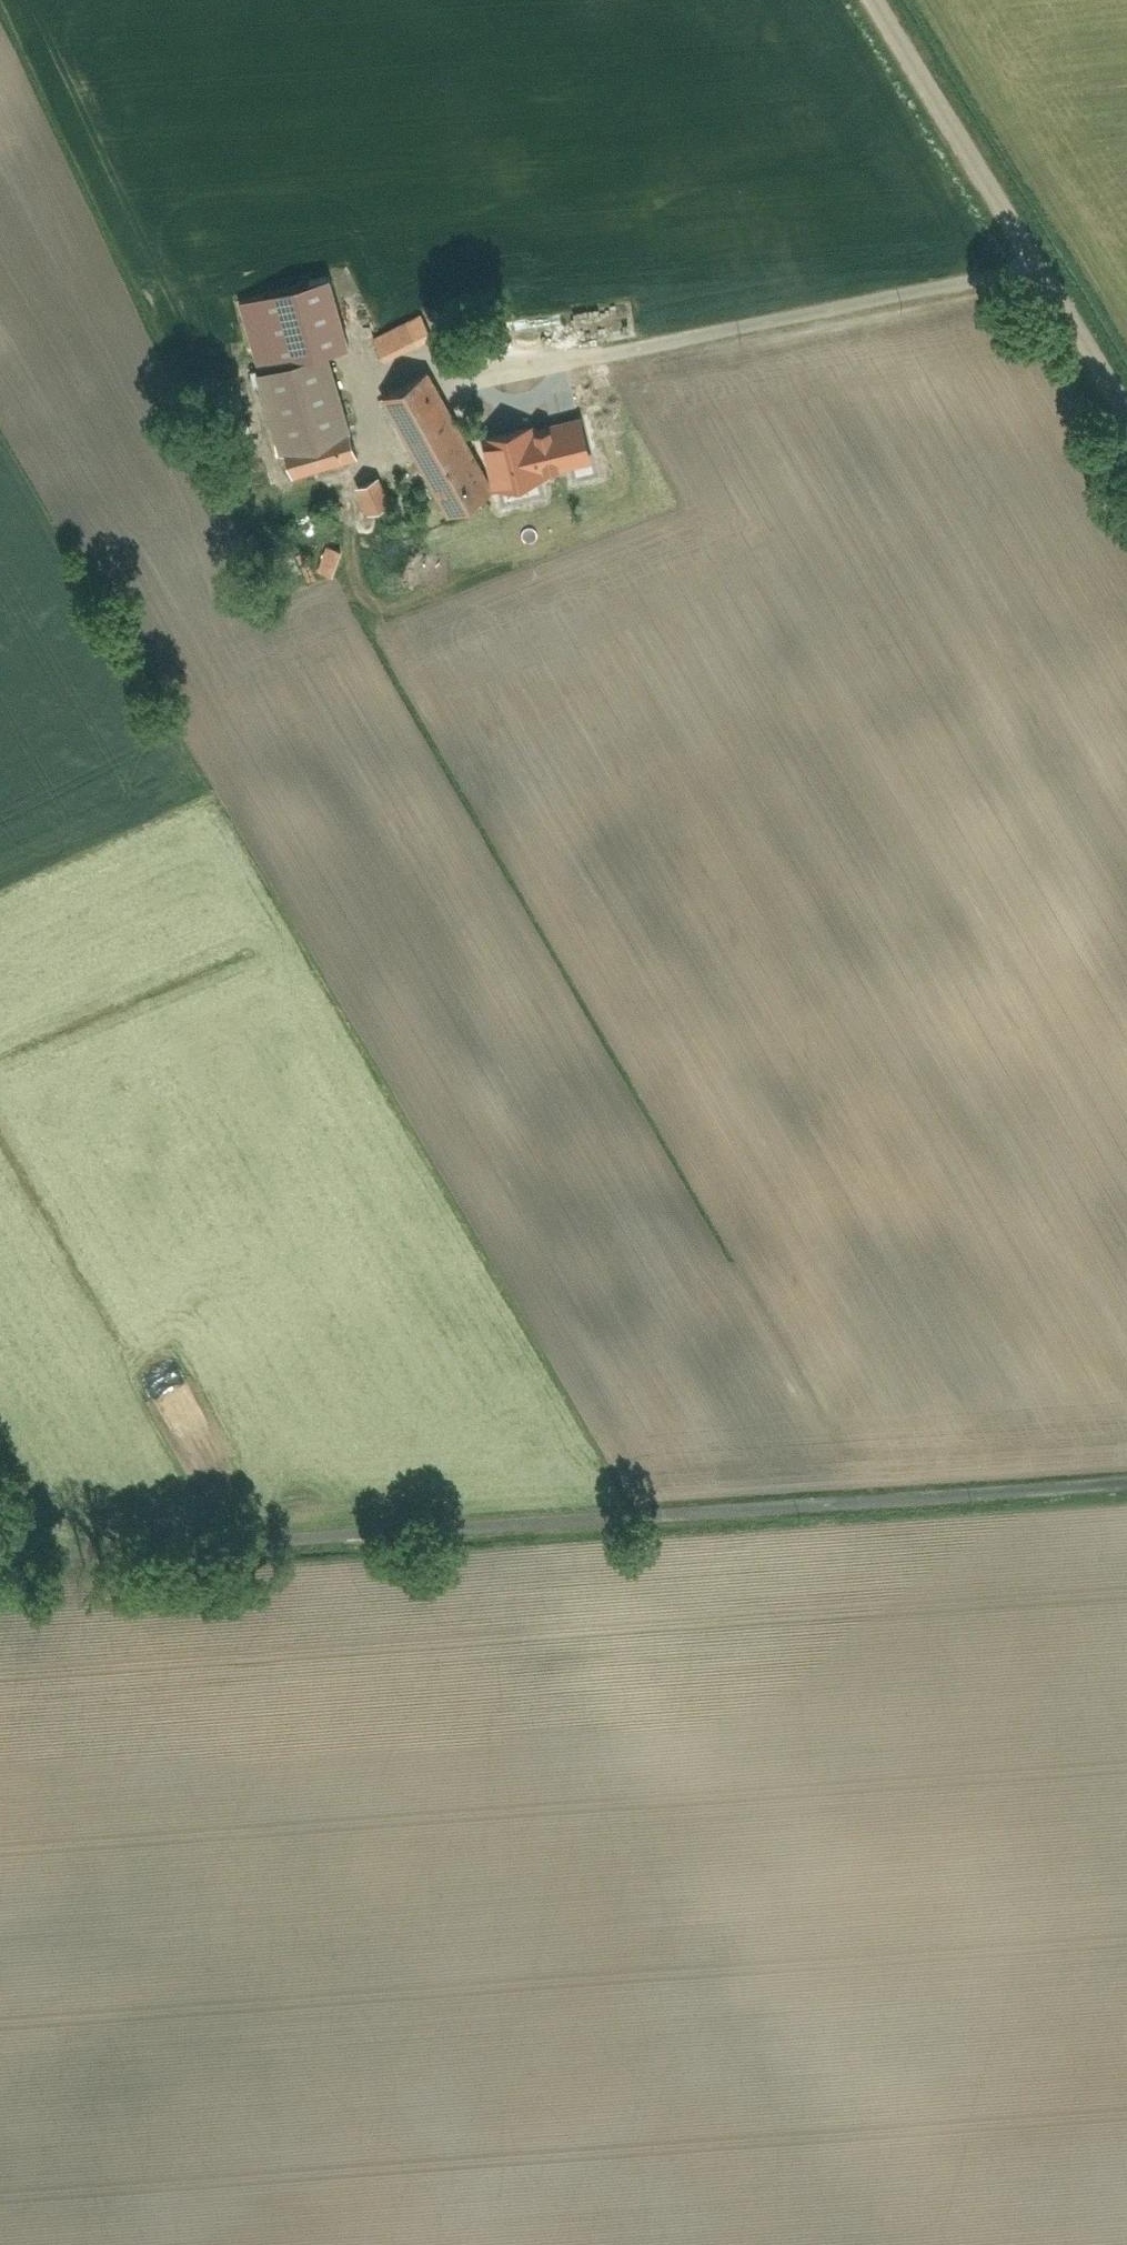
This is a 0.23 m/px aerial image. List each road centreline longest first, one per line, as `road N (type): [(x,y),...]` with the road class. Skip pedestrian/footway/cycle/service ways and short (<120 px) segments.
road 1 (track): [(1126,1482),(0,1561)]
road 2 (unclassified): [(870,0),(1126,419)]

